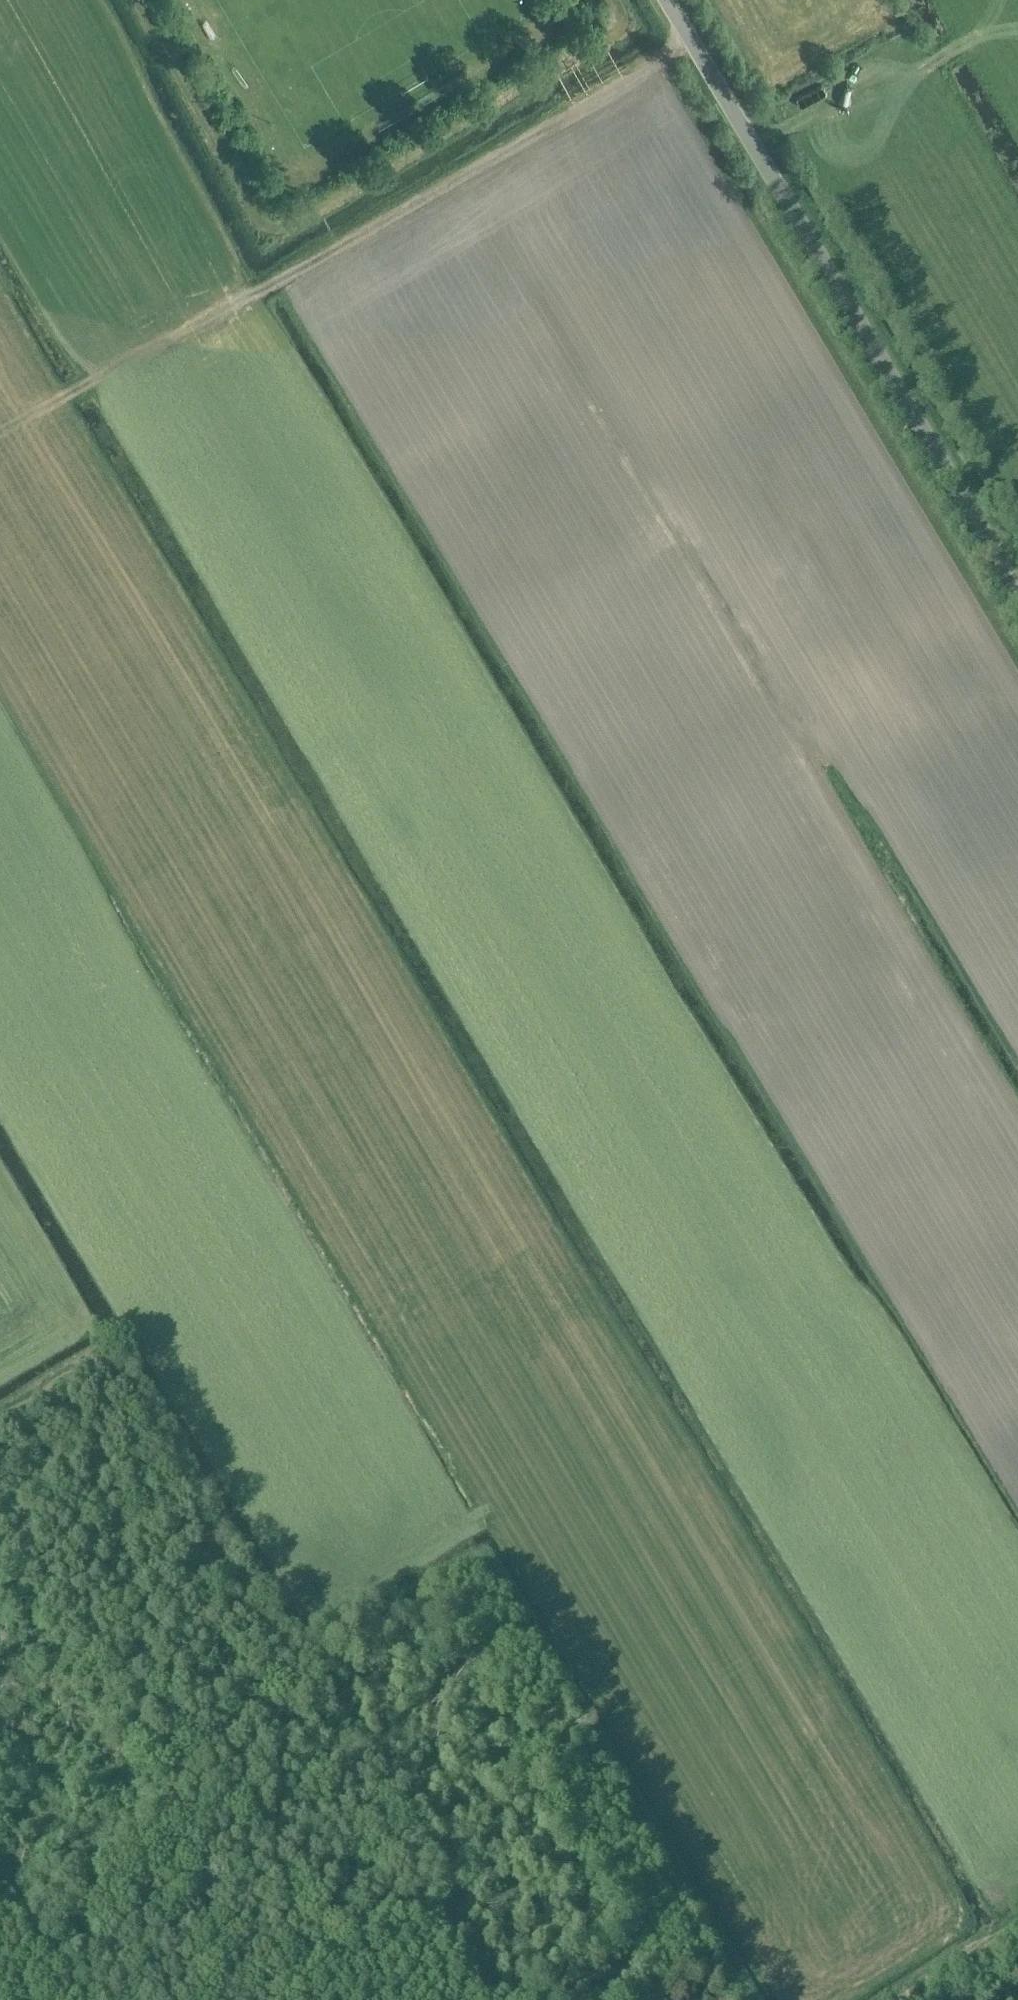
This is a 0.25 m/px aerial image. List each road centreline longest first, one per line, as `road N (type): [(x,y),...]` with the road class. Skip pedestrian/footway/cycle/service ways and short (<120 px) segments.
road 1 (track): [(751,1999),(490,1568),(467,1567),(293,1676)]
road 2 (tertiary): [(1017,591),(667,0)]
road 3 (track): [(1017,1928),(895,1999)]

